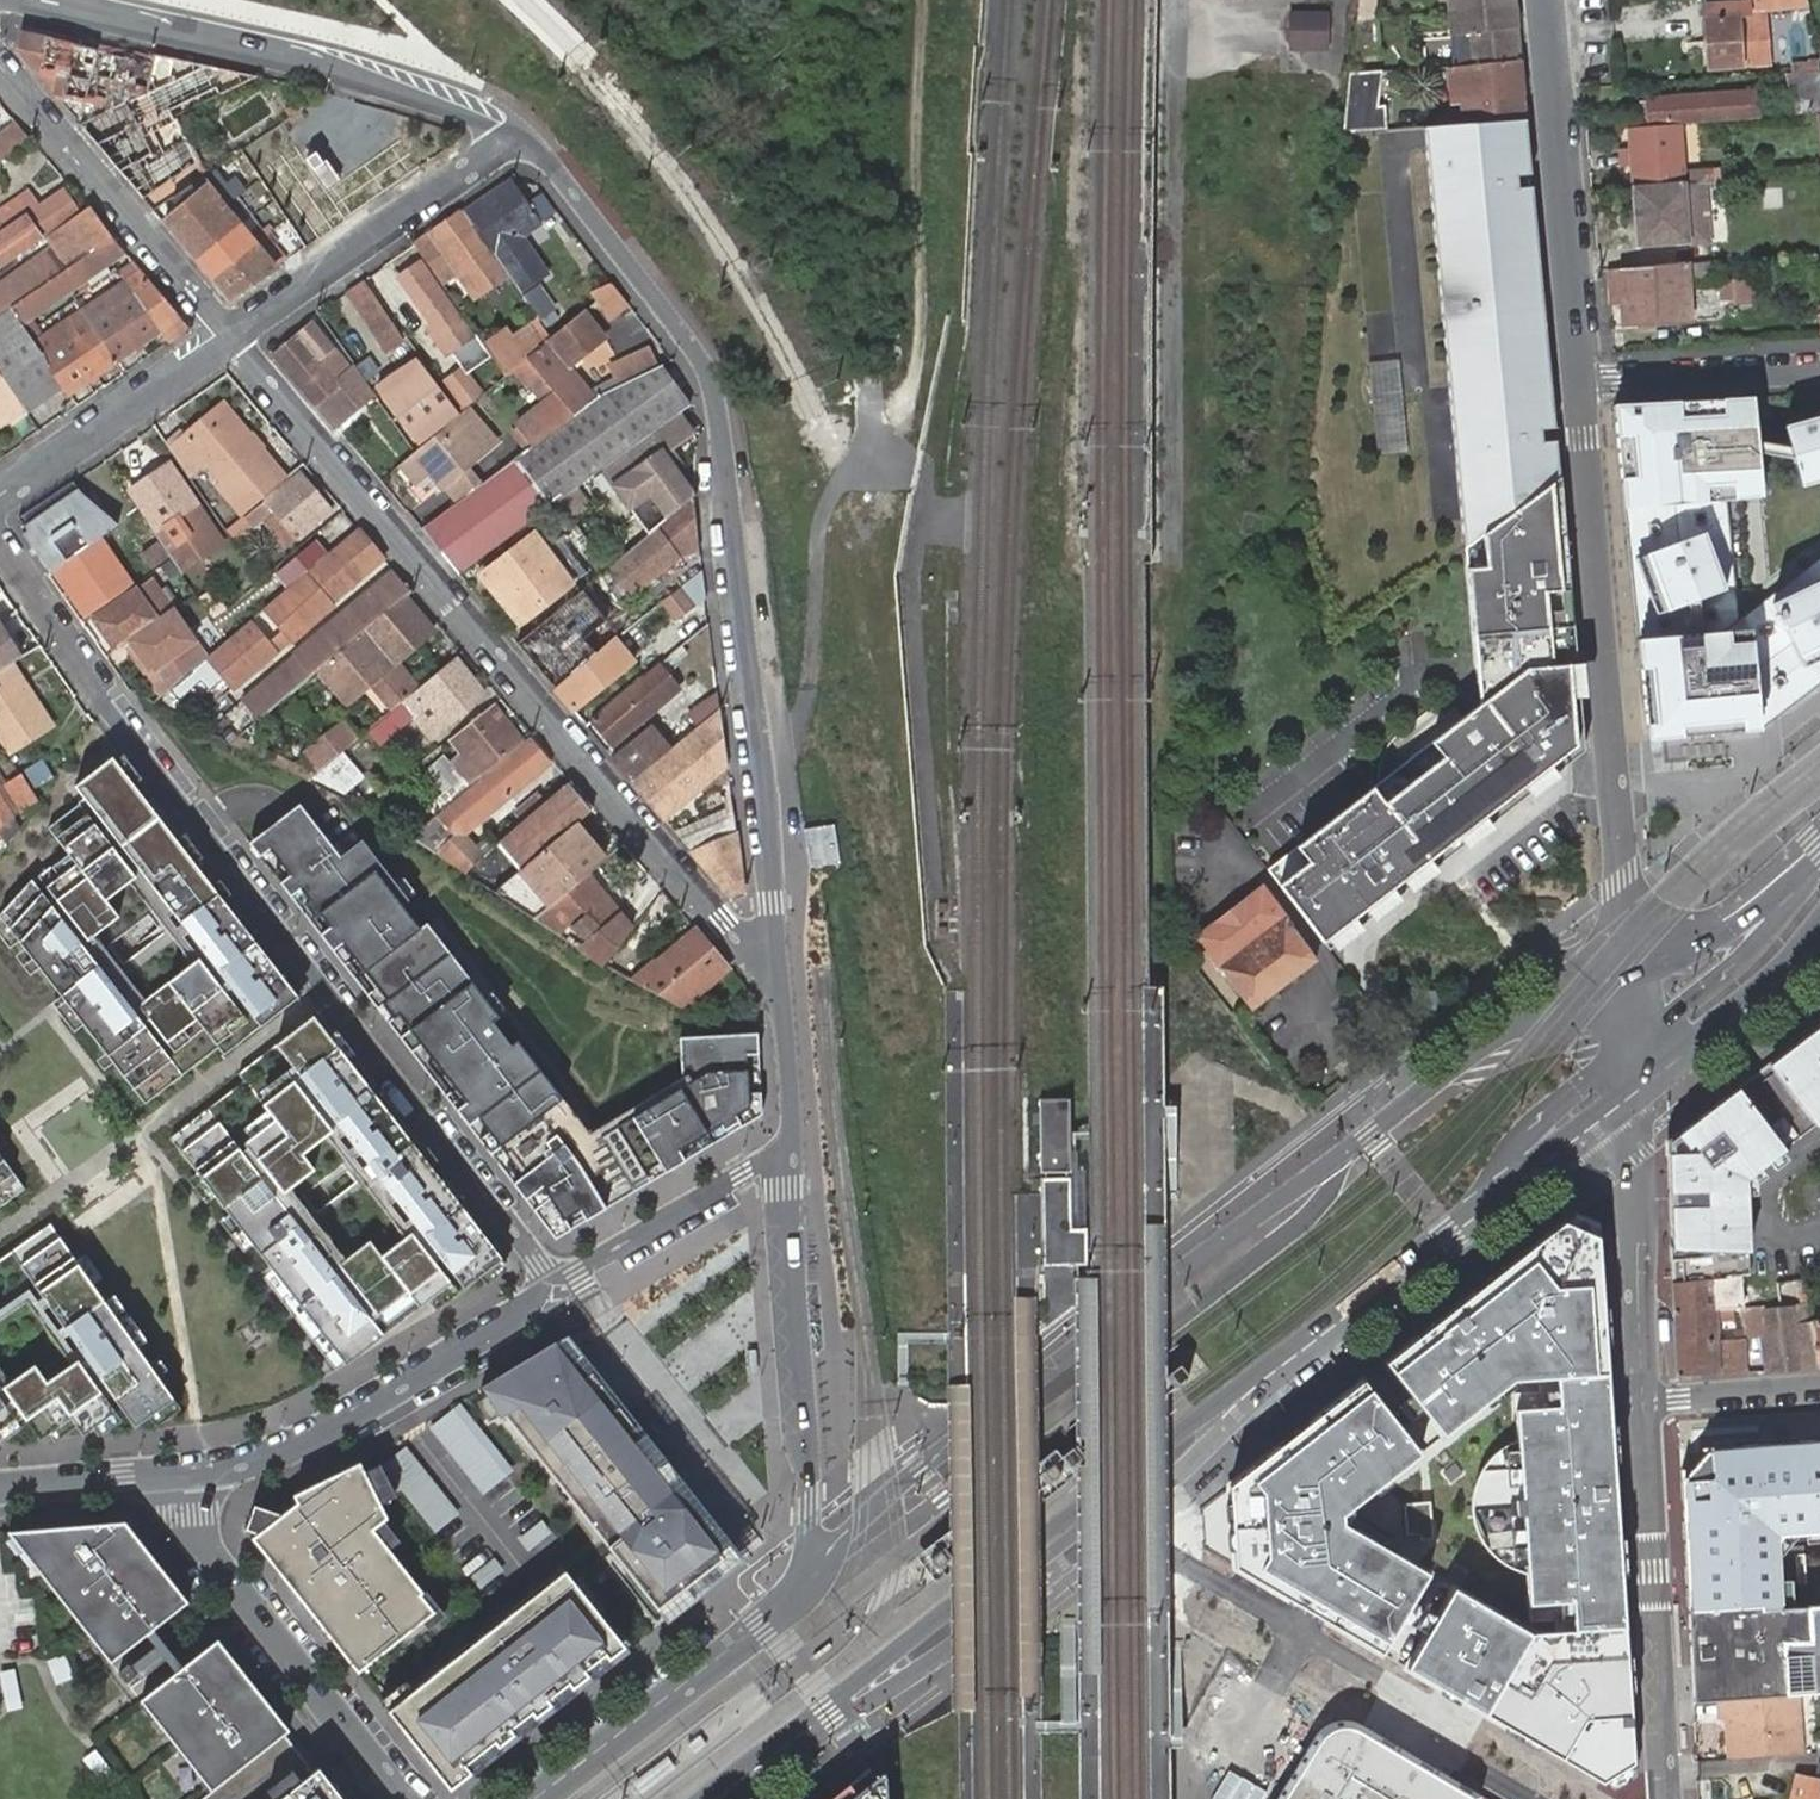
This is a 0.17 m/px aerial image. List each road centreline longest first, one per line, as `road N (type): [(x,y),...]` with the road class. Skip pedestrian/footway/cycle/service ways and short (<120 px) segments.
road 1 (primary): [(1628,963),(1510,1021),(919,1467),(800,1575)]
road 2 (residential): [(551,1287),(99,700),(0,548)]
road 3 (residential): [(512,138),(549,162),(707,373),(772,856),(778,952)]
road 4 (residential): [(829,1713),(907,1680),(1115,1525),(1393,1687),(1449,1755),(1527,1798)]
road 5 (residential): [(778,952),(758,954),(732,935),(229,337)]
road 6 (primary): [(829,1713),(887,1658),(1209,1409),(1289,1361),(1449,1236)]
road 7 (residential): [(1577,386),(1628,963)]
road 8 (residential): [(52,0),(306,59),(512,138)]
road 9 (residential): [(779,1162),(807,1483),(800,1575)]
road 10 (residential): [(194,1477),(286,1453),(507,1323),(551,1287)]
road 11 (tertiary): [(1666,1798),(1646,1399)]
road 12 (residential): [(194,1477),(201,1551),(399,1798)]
road 13 (residential): [(1551,0),(1577,386)]
road 14 (residential): [(229,337),(0,68)]
road 15 (primary): [(800,1575),(761,1626),(536,1798)]
road 16 (residential): [(229,337),(512,138)]
road 17 (tertiary): [(1646,1399),(1635,1094)]
road 18 (residential): [(0,495),(229,337)]
road 19 (unclassified): [(1449,1236),(1522,1136),(1633,1046)]
road 20 (unclassified): [(1819,862),(1771,930),(1633,1046)]
road 21 (residential): [(779,1162),(743,1174),(551,1287)]
road 22 (primary): [(1635,1094),(1779,979),(1819,932)]
road 23 (residential): [(1819,371),(1577,386)]
road 24 (primary): [(1449,1236),(1635,1094)]
road 25 (primary): [(1819,860),(1727,924),(1628,963)]
road 26 (residential): [(778,952),(792,1131),(779,1162)]
road 27 (residential): [(0,1493),(194,1477)]
road 28 (residential): [(1646,1399),(1819,1387)]
road 29 (primary): [(719,1798),(829,1713)]

